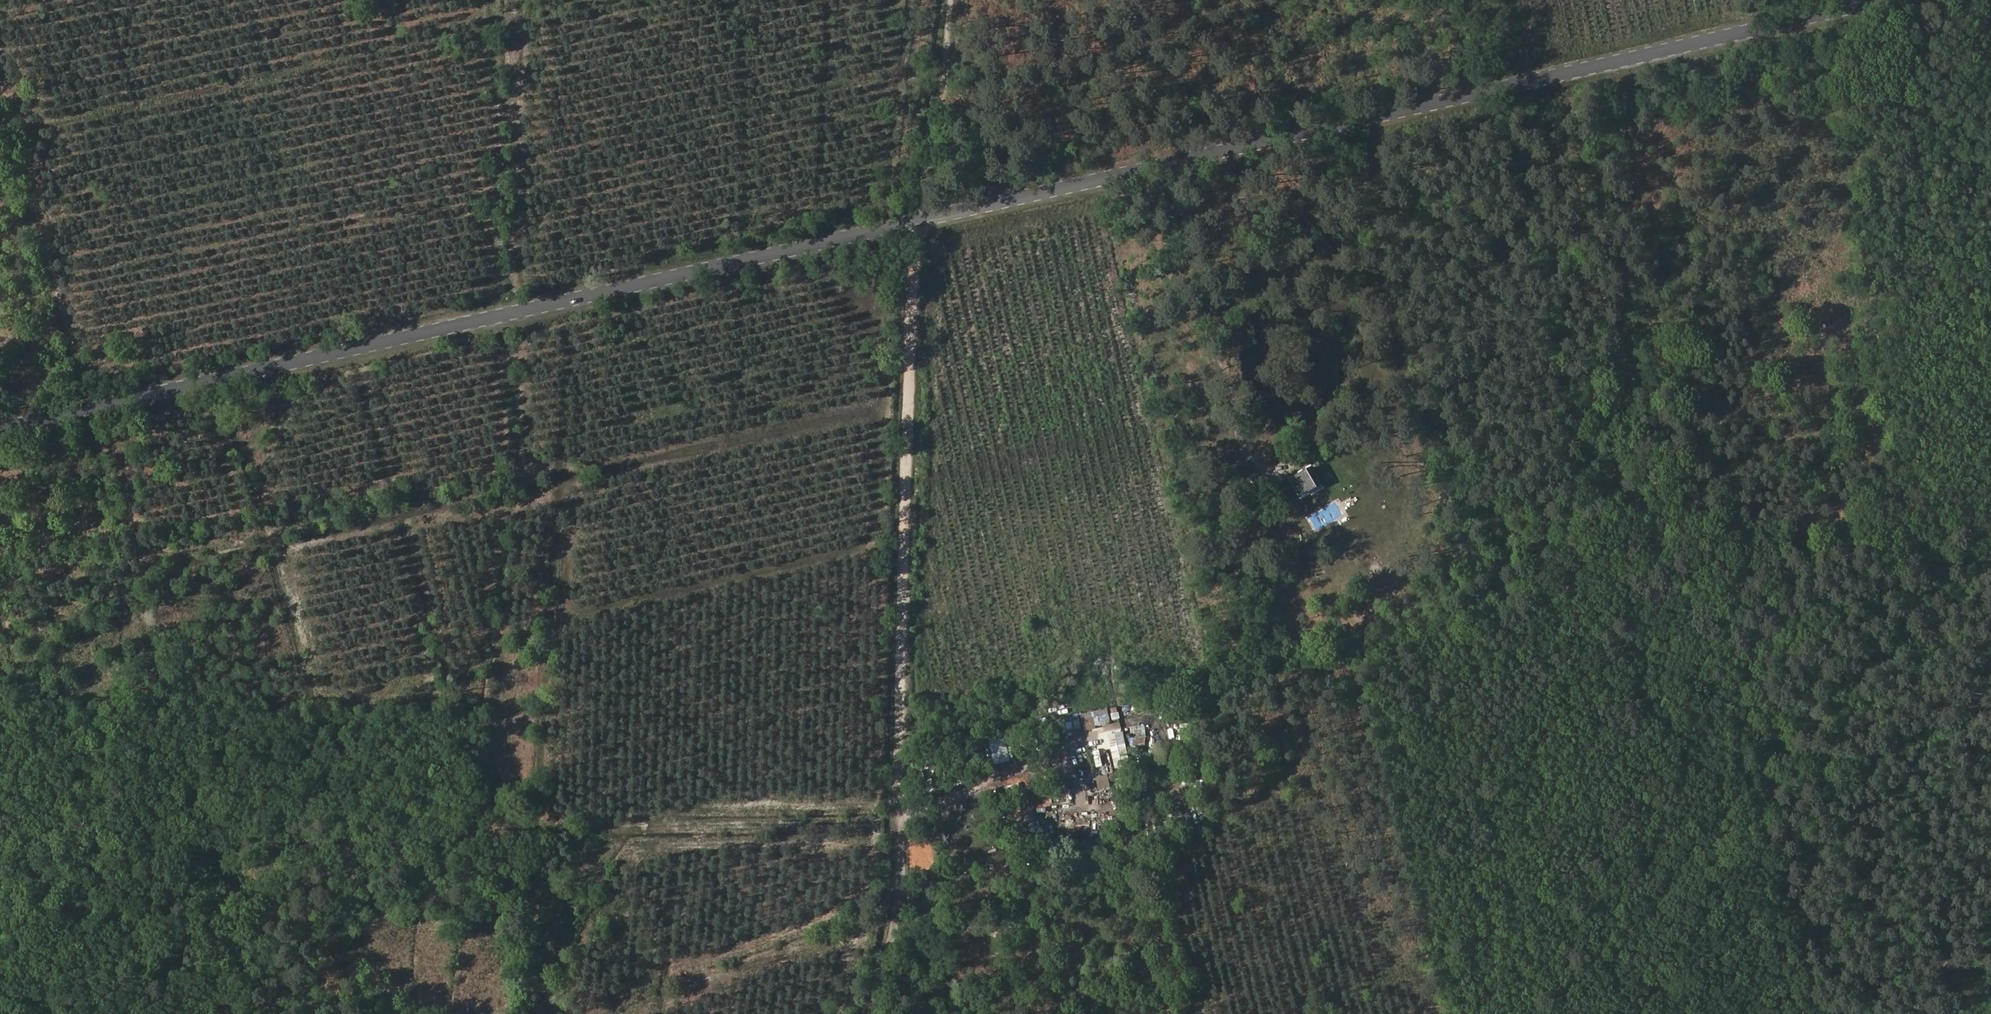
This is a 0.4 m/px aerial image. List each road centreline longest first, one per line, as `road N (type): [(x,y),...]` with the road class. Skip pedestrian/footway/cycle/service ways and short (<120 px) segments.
road 1 (tertiary): [(1888,0),(919,222)]
road 2 (tertiary): [(919,222),(0,429)]
road 3 (unclassified): [(864,1013),(899,886),(919,222)]
road 4 (track): [(514,0),(523,310)]
road 5 (track): [(919,222),(949,0)]

